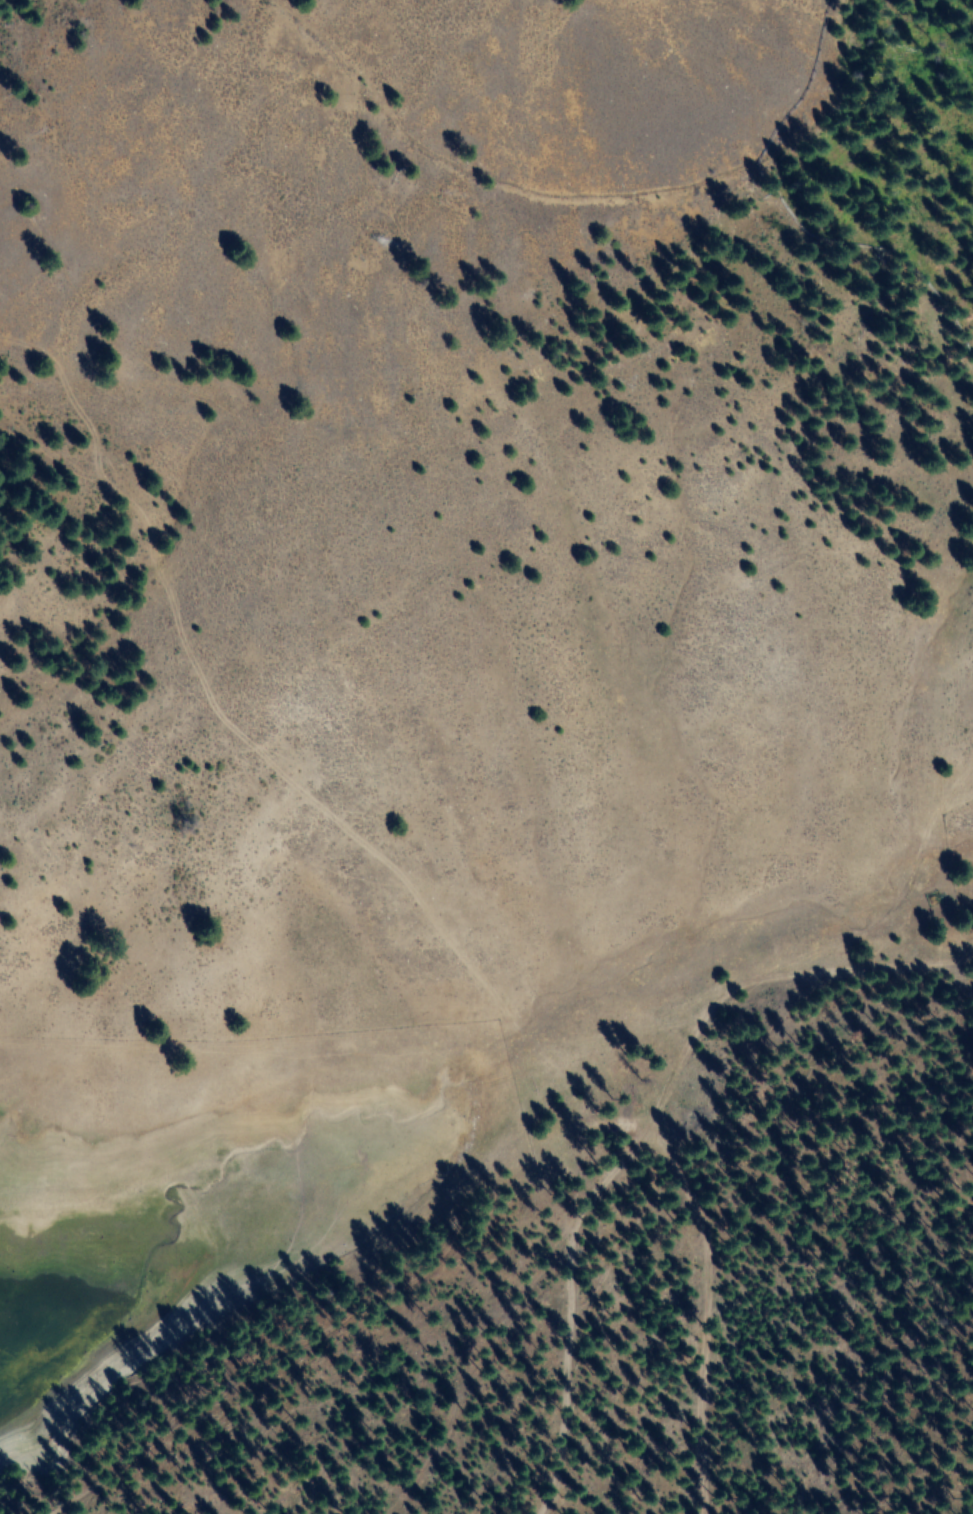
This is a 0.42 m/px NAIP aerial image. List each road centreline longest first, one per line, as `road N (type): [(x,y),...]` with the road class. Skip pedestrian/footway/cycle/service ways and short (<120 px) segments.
road 1 (residential): [(0,1142),(116,1128),(269,1095),(504,1071),(888,932),(972,918)]

